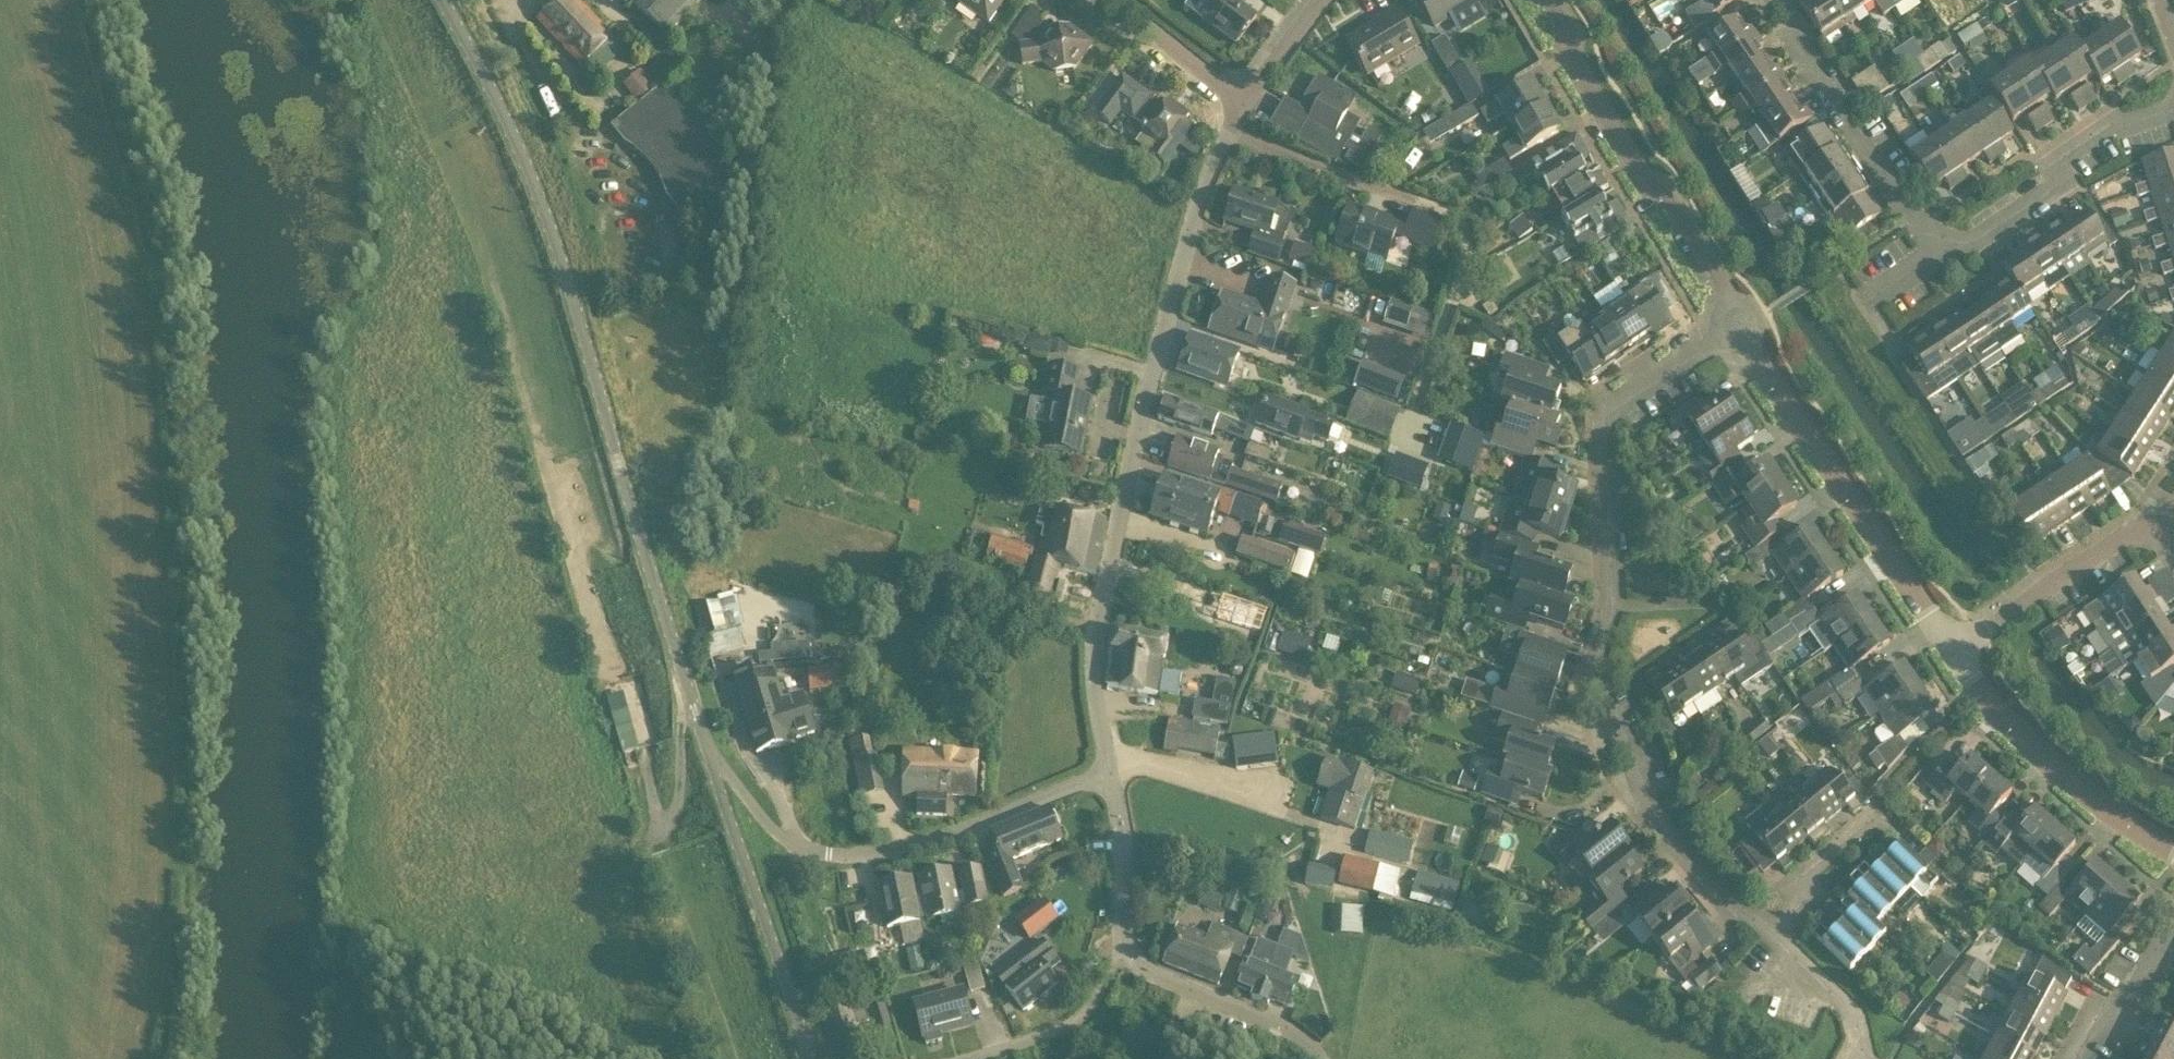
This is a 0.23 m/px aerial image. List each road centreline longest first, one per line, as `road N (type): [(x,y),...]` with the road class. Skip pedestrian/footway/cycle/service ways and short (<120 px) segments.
road 1 (tertiary): [(711,765),(534,188),(442,0)]
road 2 (residential): [(1771,935),(1739,904),(1722,902),(1651,816),(1627,740),(1589,687),(1612,610),(1604,416),(1744,323)]
road 3 (residential): [(1110,771),(1094,680),(1096,635),(1186,252),(1243,99)]
road 4 (residential): [(1110,771),(955,832),(832,853),(783,837),(711,765)]
road 5 (residential): [(1954,648),(1756,360),(1744,323)]
road 6 (residential): [(1744,323),(1570,58),(1571,33),(1551,0)]
road 7 (tertiary): [(809,1058),(711,765)]
road 8 (residential): [(1952,242),(1927,238),(1783,19),(1779,0)]
road 9 (residential): [(2173,850),(2041,758),(1954,648)]
road 10 (residential): [(2173,106),(2108,127),(2063,156),(2063,179),(1974,243),(1952,242)]
road 11 (residential): [(1954,648),(2127,535),(2164,536)]
road 12 (residential): [(1324,1058),(1302,1038),(1124,955)]
road 13 (residential): [(967,1058),(1075,1024),(1124,955)]
road 14 (residential): [(1124,955),(1124,854),(1110,771)]
road 15 (residential): [(2073,1058),(2091,1025),(2122,1015),(2173,920)]
road 16 (residential): [(1771,935),(1800,906),(1801,880),(1880,812)]
road 17 (residential): [(1243,99),(1107,0)]
road 18 (residential): [(1852,1057),(1852,1014),(1771,935)]
road 19 (track): [(693,707),(682,729),(673,819),(657,821),(648,802)]
road 20 (residential): [(1243,99),(1322,0)]

